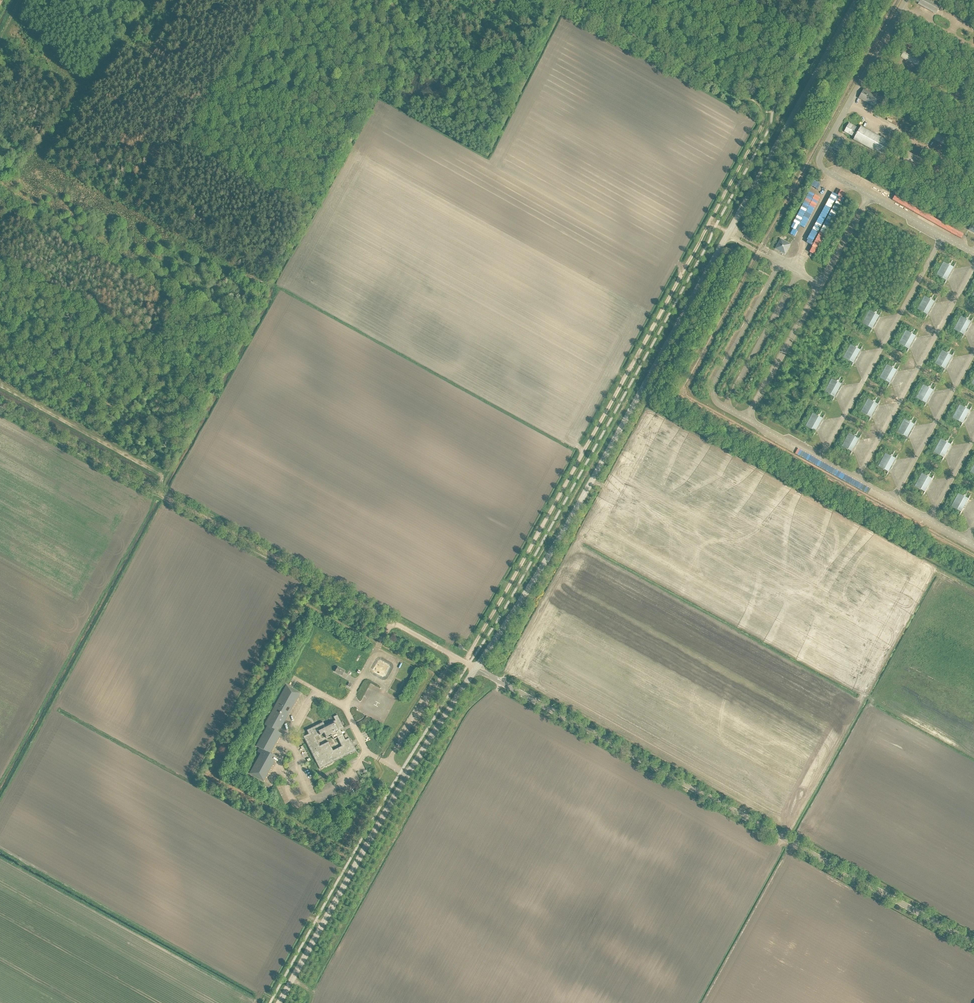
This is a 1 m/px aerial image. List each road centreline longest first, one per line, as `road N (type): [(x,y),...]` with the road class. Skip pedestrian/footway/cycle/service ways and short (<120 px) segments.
road 1 (tertiary): [(476,669),(580,504),(858,0)]
road 2 (track): [(465,663),(763,114)]
road 3 (unclassified): [(973,944),(476,669)]
road 4 (track): [(392,623),(0,405)]
road 5 (tertiary): [(278,1002),(476,669)]
road 6 (track): [(565,0),(763,114)]
road 7 (track): [(0,384),(157,470),(158,492)]

